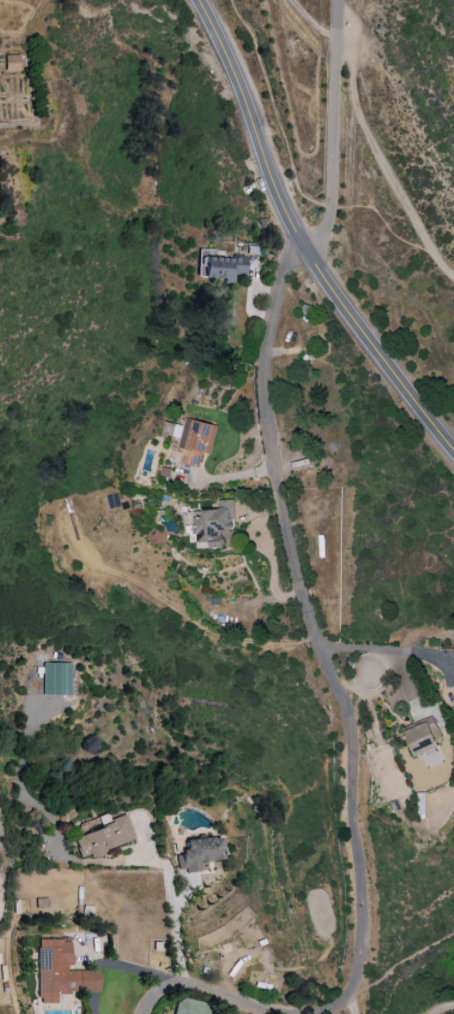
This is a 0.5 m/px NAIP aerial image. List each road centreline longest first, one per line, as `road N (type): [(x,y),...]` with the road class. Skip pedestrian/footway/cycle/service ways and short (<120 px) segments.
road 1 (residential): [(328,1013),(346,1004),(362,973),(355,740),(302,595),(265,386),(277,298),(302,238)]
road 2 (tertiary): [(199,0),(311,255),(453,450)]
road 3 (residential): [(340,0),(330,221),(311,255)]
road 4 (residential): [(144,1013),(158,996),(180,990),(274,1013)]

